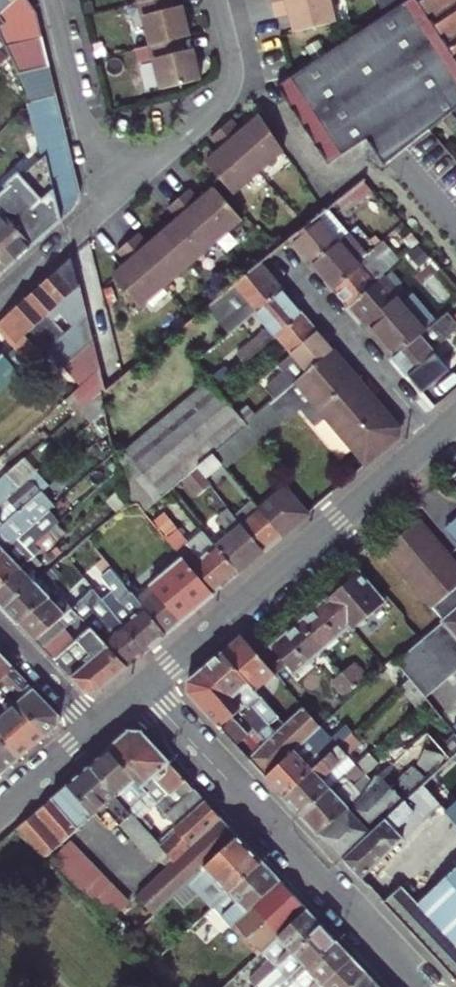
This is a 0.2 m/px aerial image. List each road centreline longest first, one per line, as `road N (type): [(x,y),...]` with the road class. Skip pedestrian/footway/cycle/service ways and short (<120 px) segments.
road 1 (residential): [(420,986),(142,689)]
road 2 (residential): [(438,438),(142,689)]
road 3 (residential): [(107,206),(231,93),(234,60),(218,0)]
road 4 (residential): [(282,254),(438,438)]
road 5 (residential): [(53,0),(107,206)]
road 6 (residential): [(100,726),(0,622)]
road 7 (residential): [(100,726),(0,813)]

